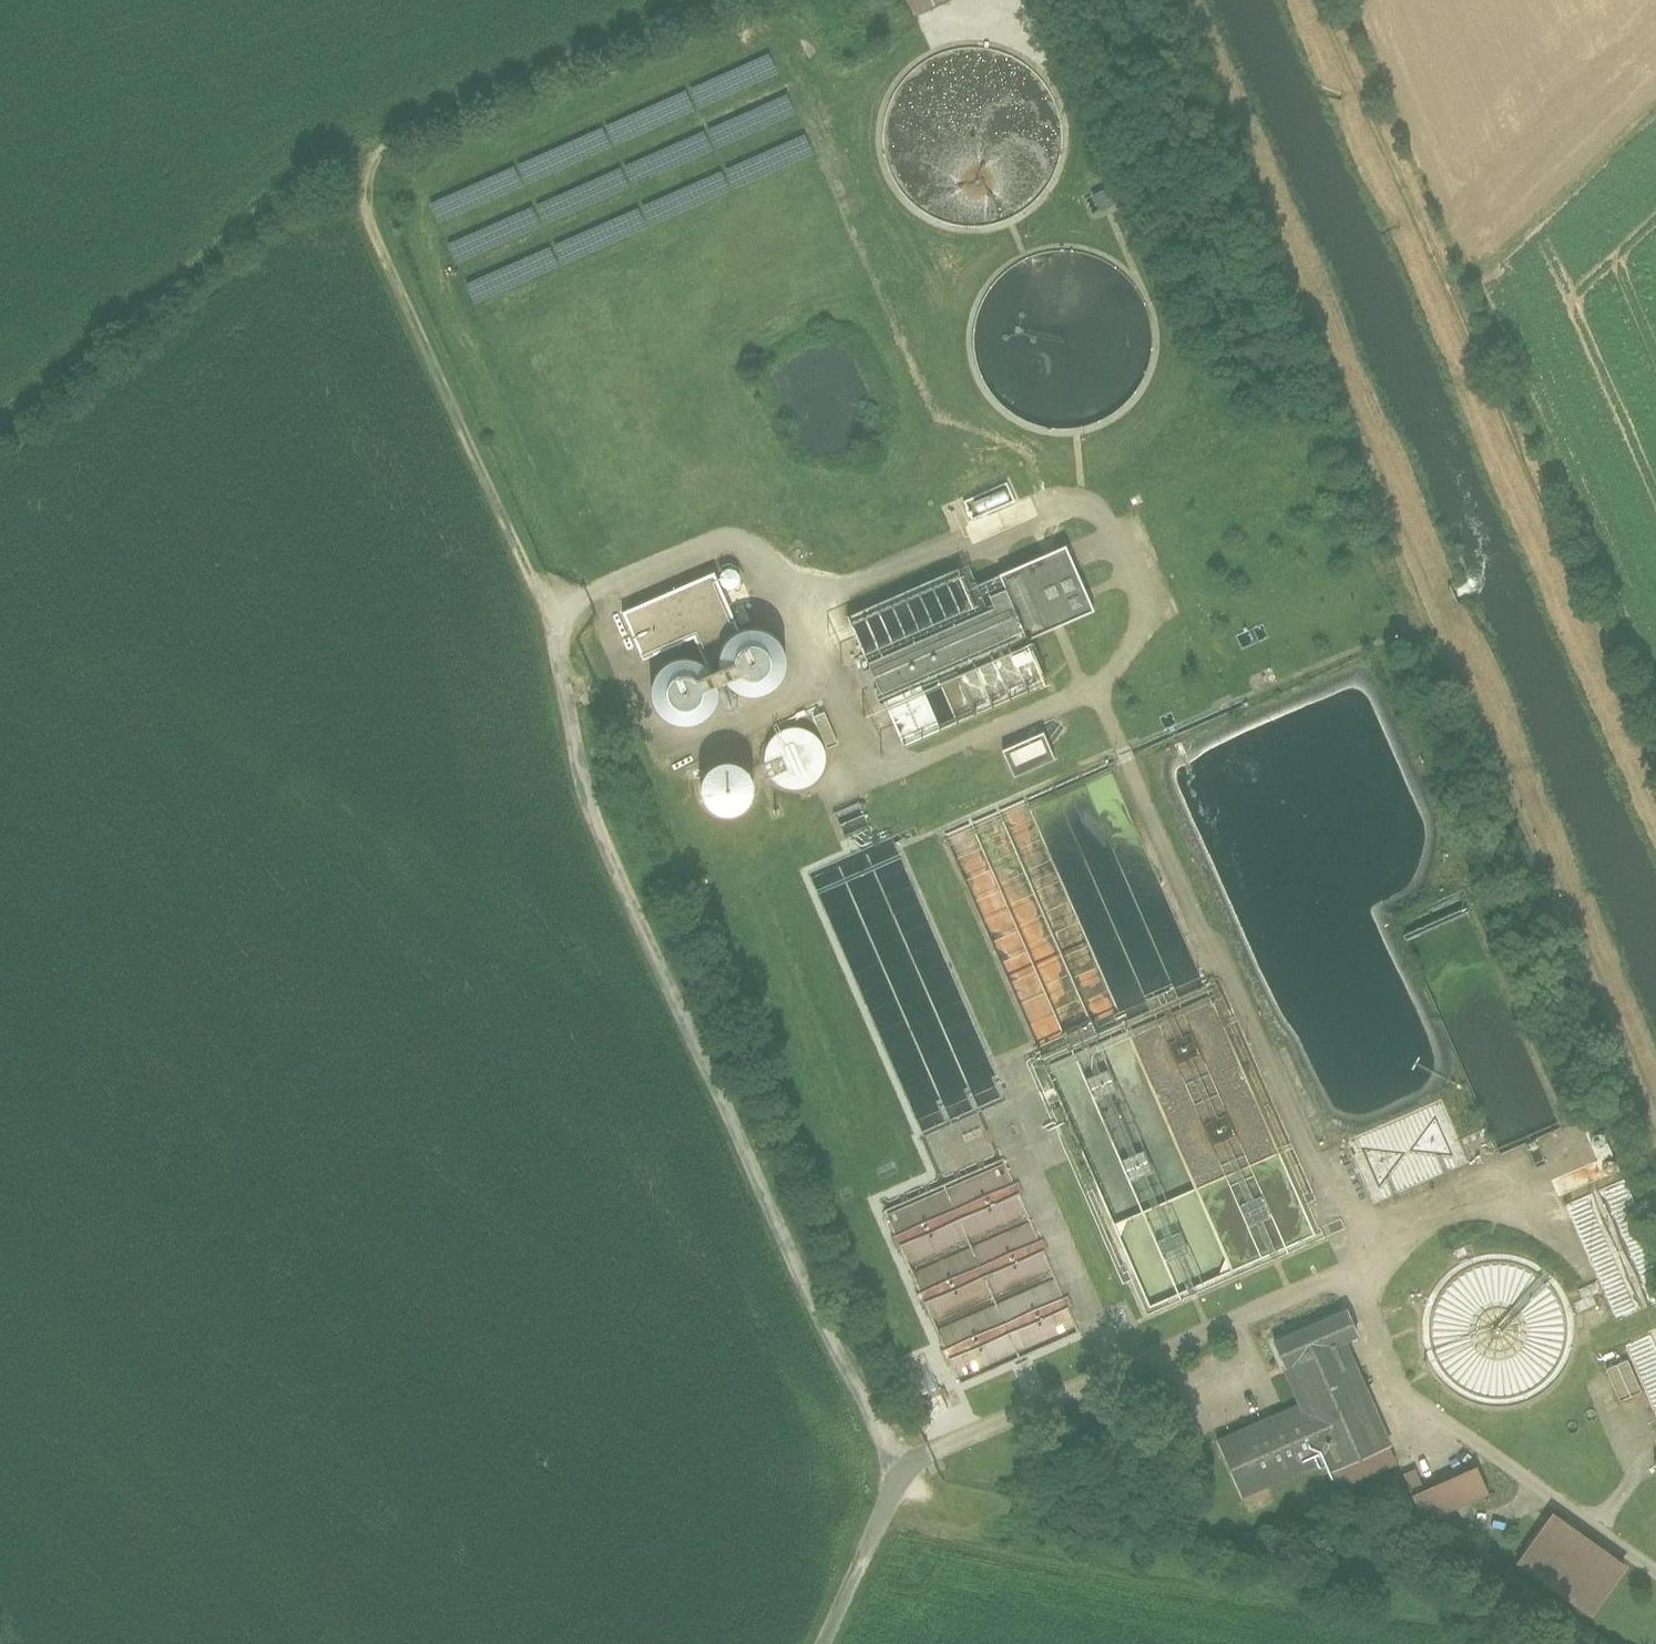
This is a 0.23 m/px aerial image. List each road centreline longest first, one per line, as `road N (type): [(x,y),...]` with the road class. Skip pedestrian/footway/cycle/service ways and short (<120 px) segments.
road 1 (track): [(960,1503),(894,1481),(582,810),(564,670),(549,617),(368,231),(361,186)]
road 2 (track): [(363,174),(343,164),(323,168),(0,427)]
road 3 (residential): [(818,1643),(894,1481),(926,1450)]

